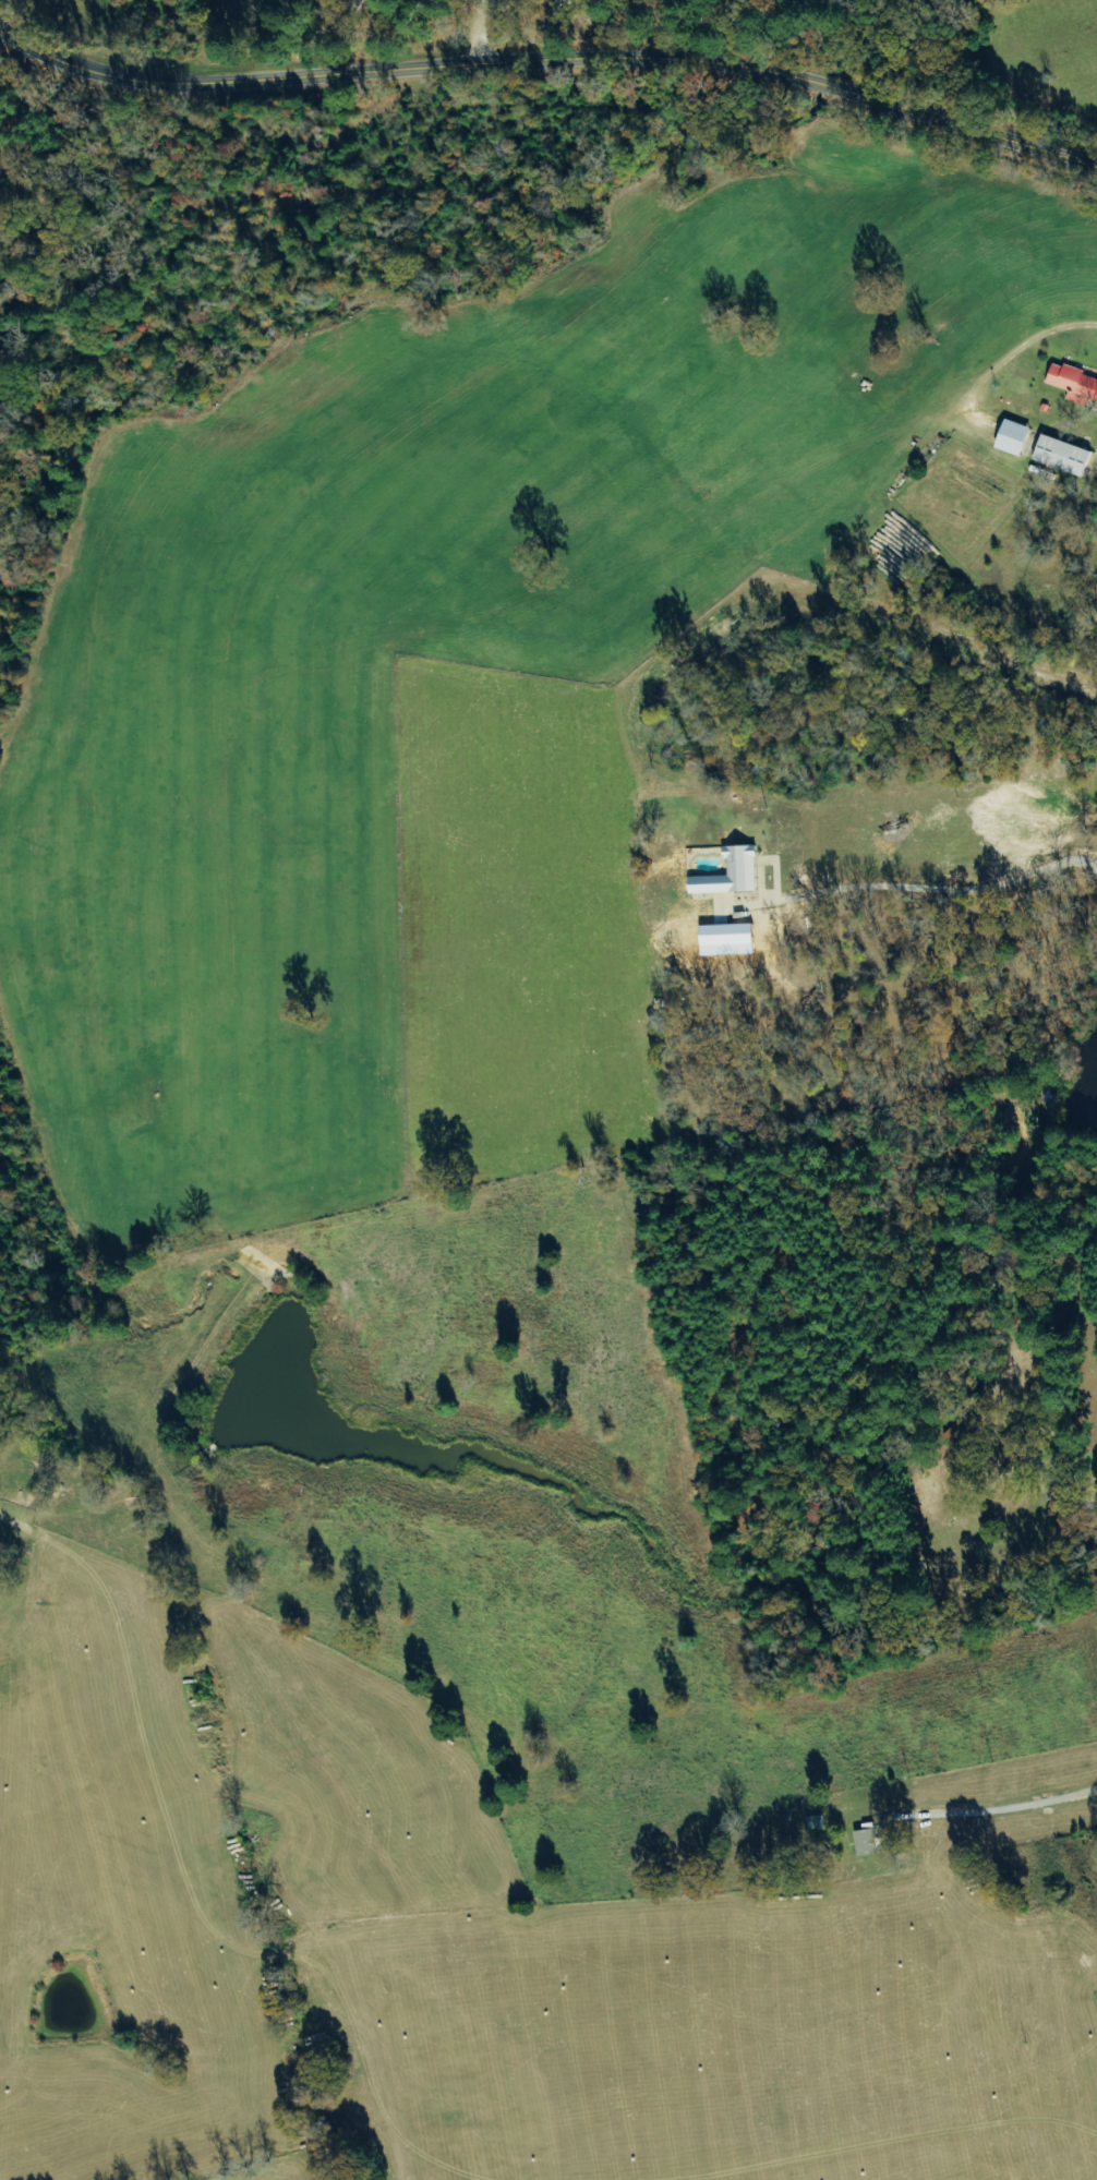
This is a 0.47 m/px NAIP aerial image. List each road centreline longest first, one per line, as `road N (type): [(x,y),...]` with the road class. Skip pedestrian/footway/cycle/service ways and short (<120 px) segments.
road 1 (residential): [(1096,2008),(1084,1999),(1057,1895),(1003,1824),(949,1786),(725,1824),(594,1814),(540,1781),(442,1605),(262,1546),(213,1491)]
road 2 (secondary): [(1096,157),(708,58),(520,56),(167,86),(84,75),(0,39)]

